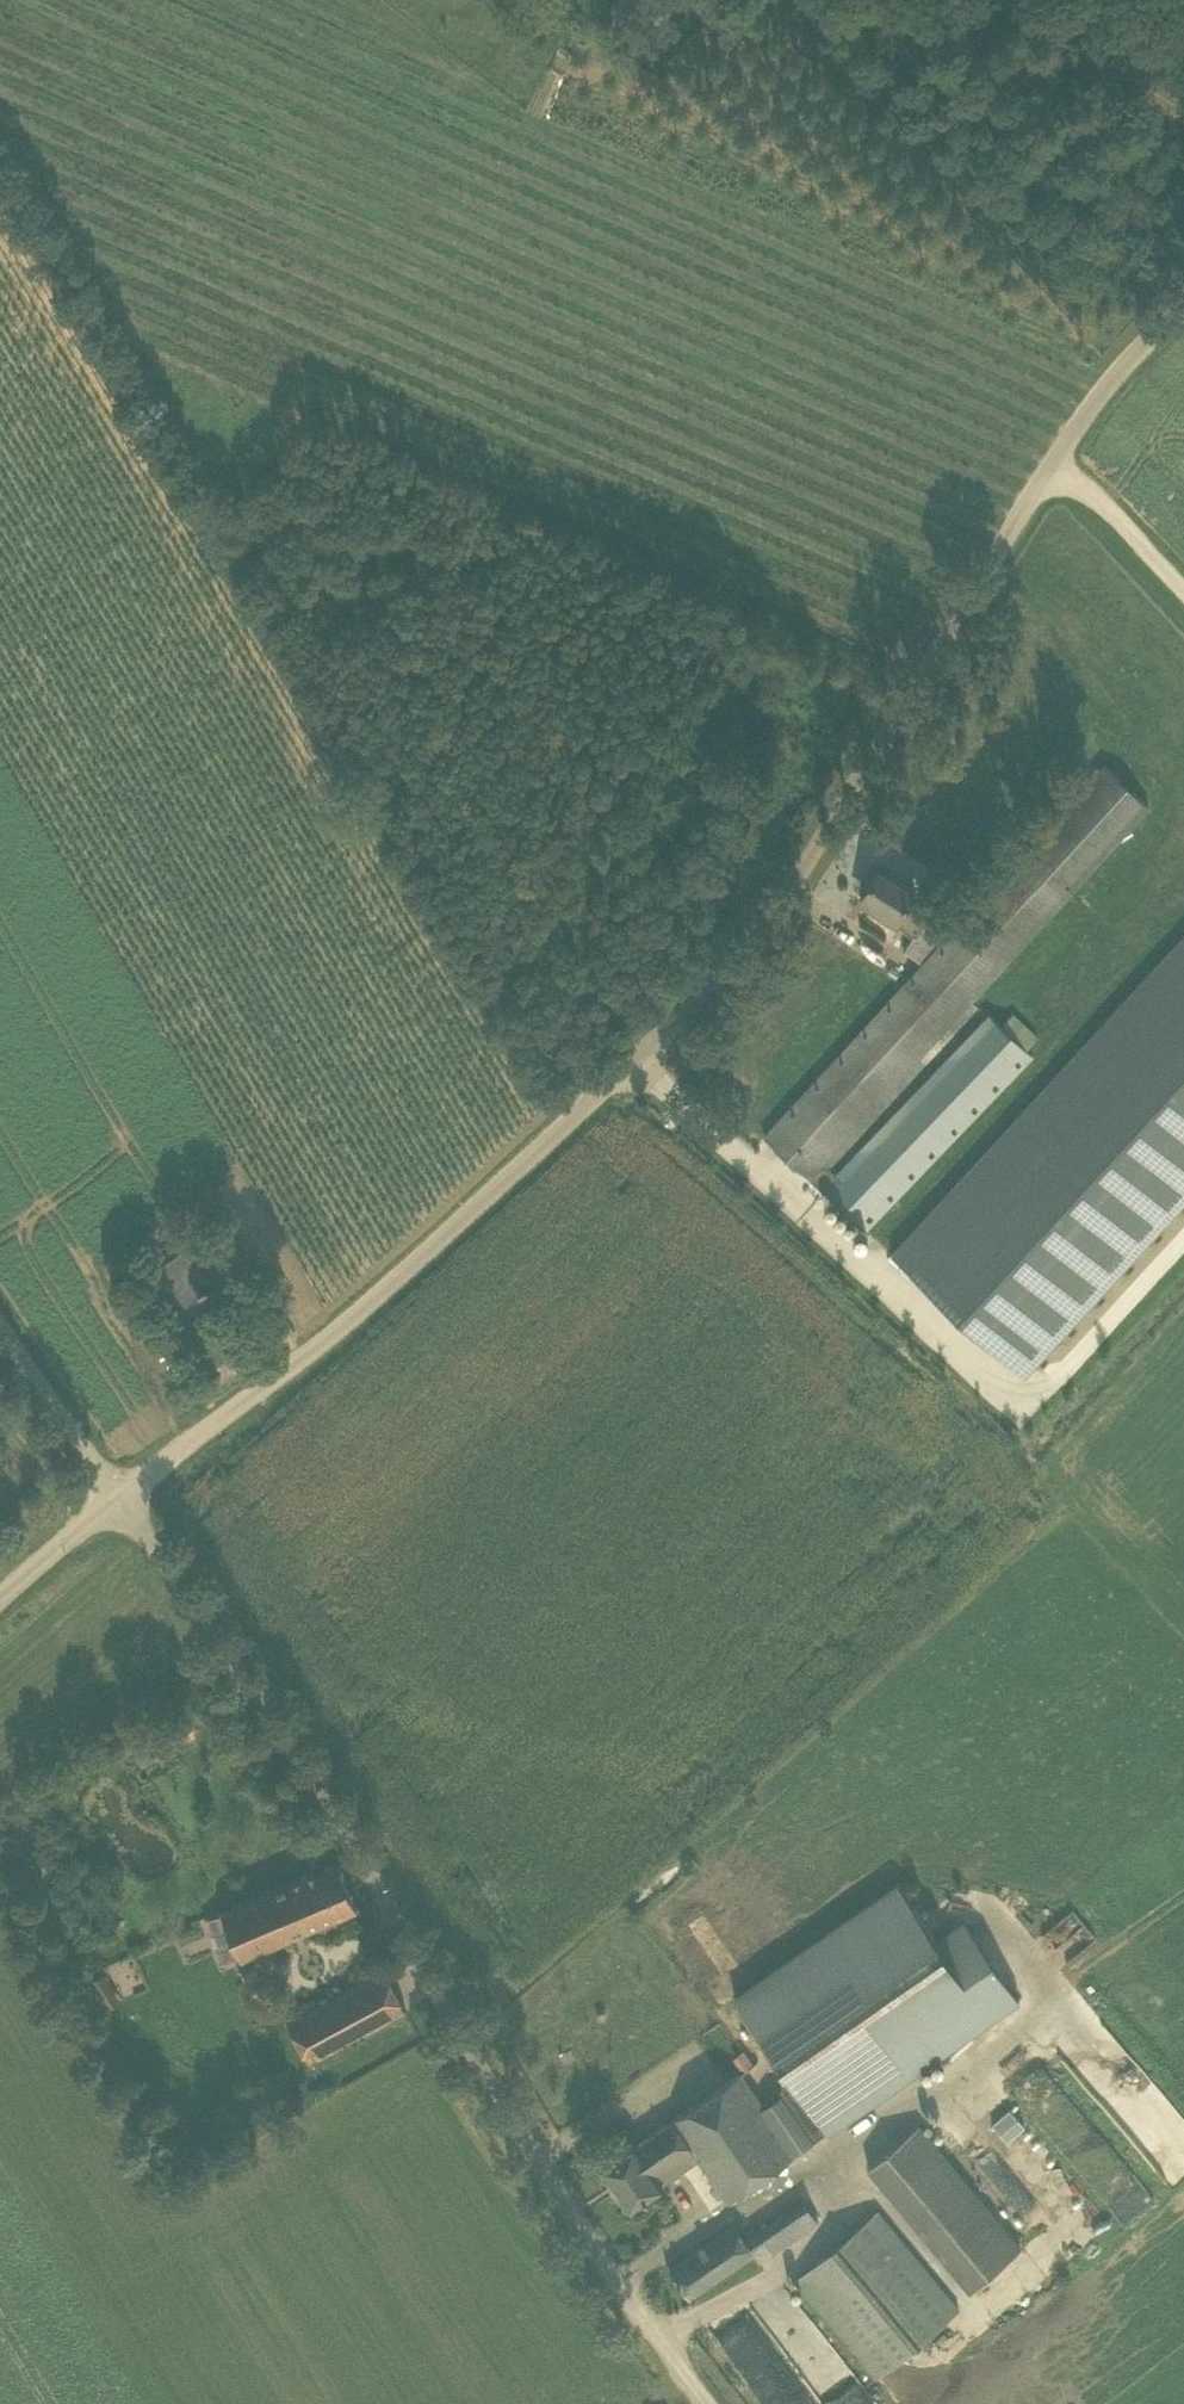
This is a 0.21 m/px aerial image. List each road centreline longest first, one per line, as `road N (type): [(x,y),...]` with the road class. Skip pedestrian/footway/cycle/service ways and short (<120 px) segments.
road 1 (unclassified): [(117,1497),(364,1308),(634,1062),(749,940),(820,847),(1085,411),(1183,306)]
road 2 (unclassified): [(708,2403),(535,2163),(349,1838),(117,1497)]
road 3 (unclassified): [(117,1497),(0,1321)]
road 4 (track): [(1183,113),(1022,0)]
road 5 (unclassified): [(0,1601),(117,1497)]

